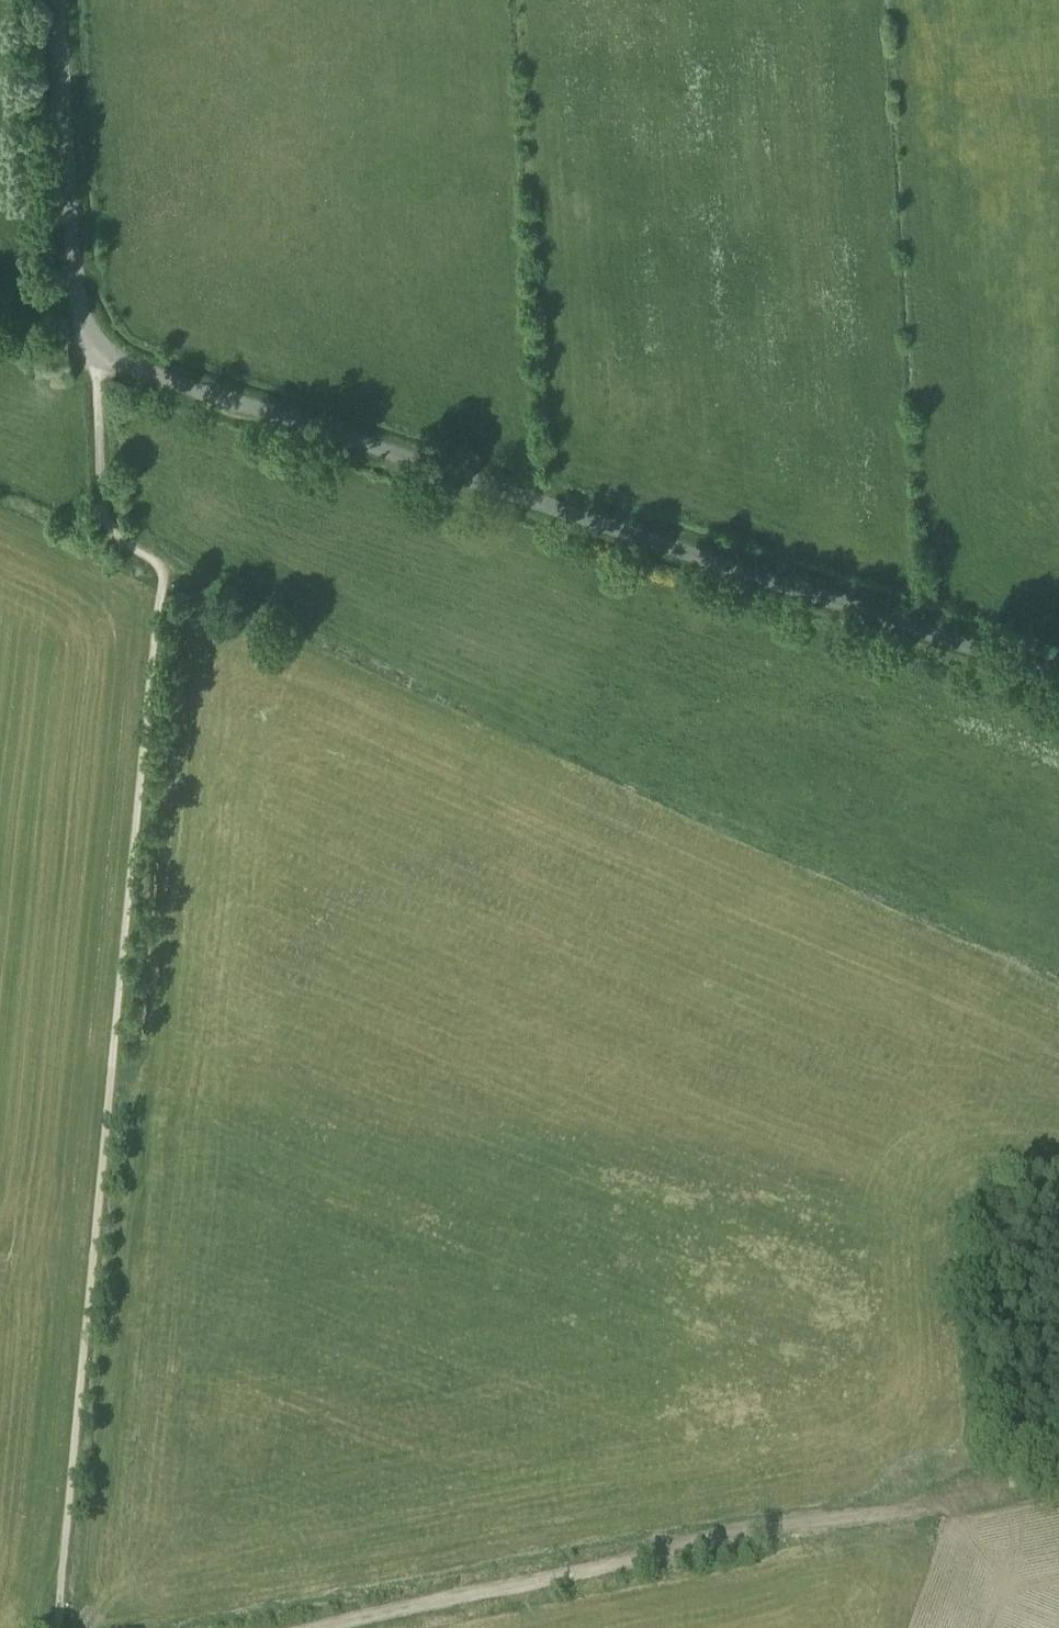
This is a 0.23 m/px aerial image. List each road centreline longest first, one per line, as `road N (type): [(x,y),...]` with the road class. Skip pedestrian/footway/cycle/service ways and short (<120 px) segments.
road 1 (unclassified): [(1058,673),(80,342),(57,0)]

